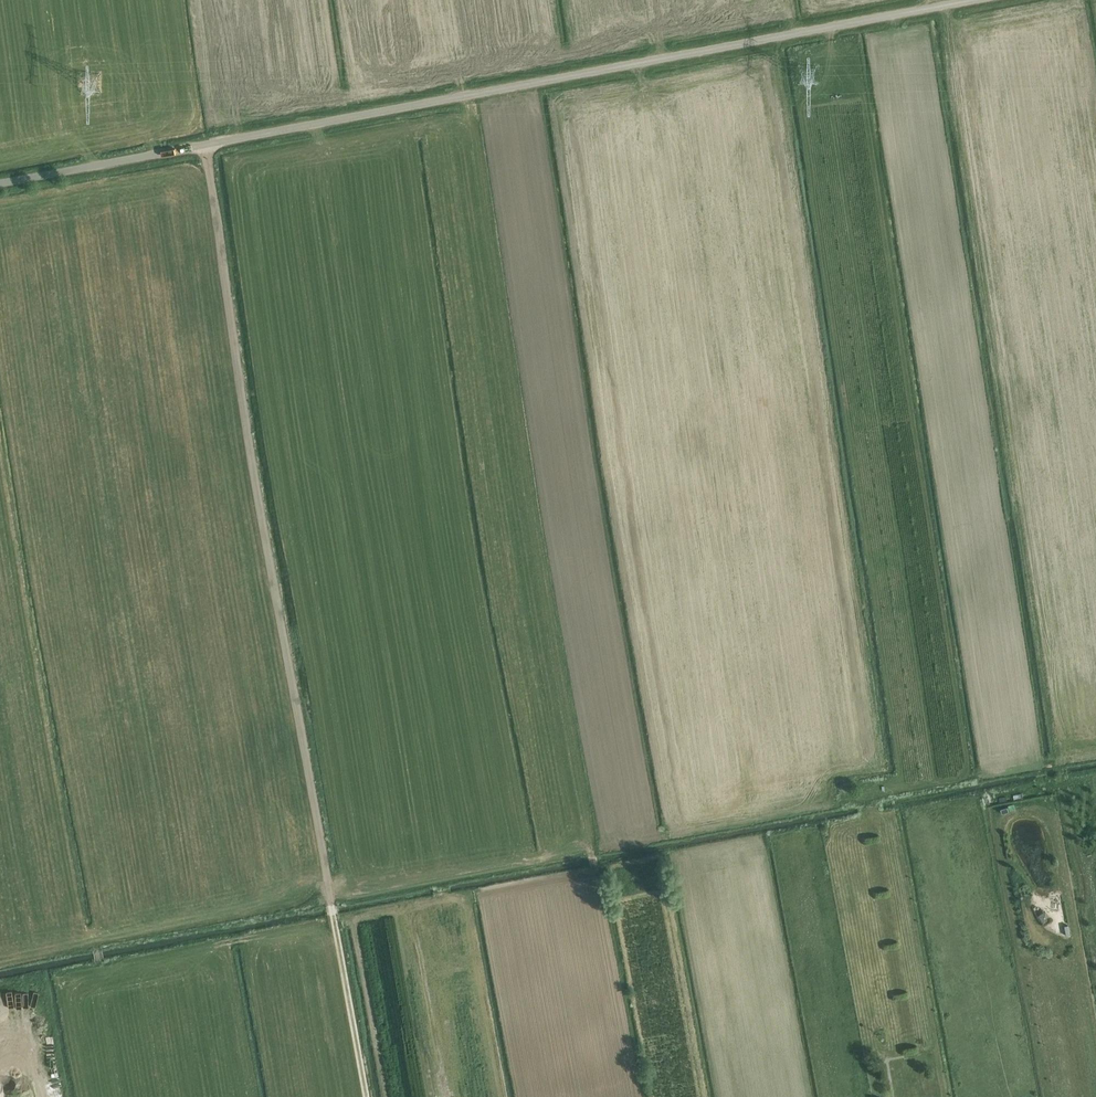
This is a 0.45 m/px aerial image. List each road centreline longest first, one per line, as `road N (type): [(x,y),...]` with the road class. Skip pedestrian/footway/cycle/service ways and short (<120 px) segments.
road 1 (unclassified): [(0,184),(973,0)]

